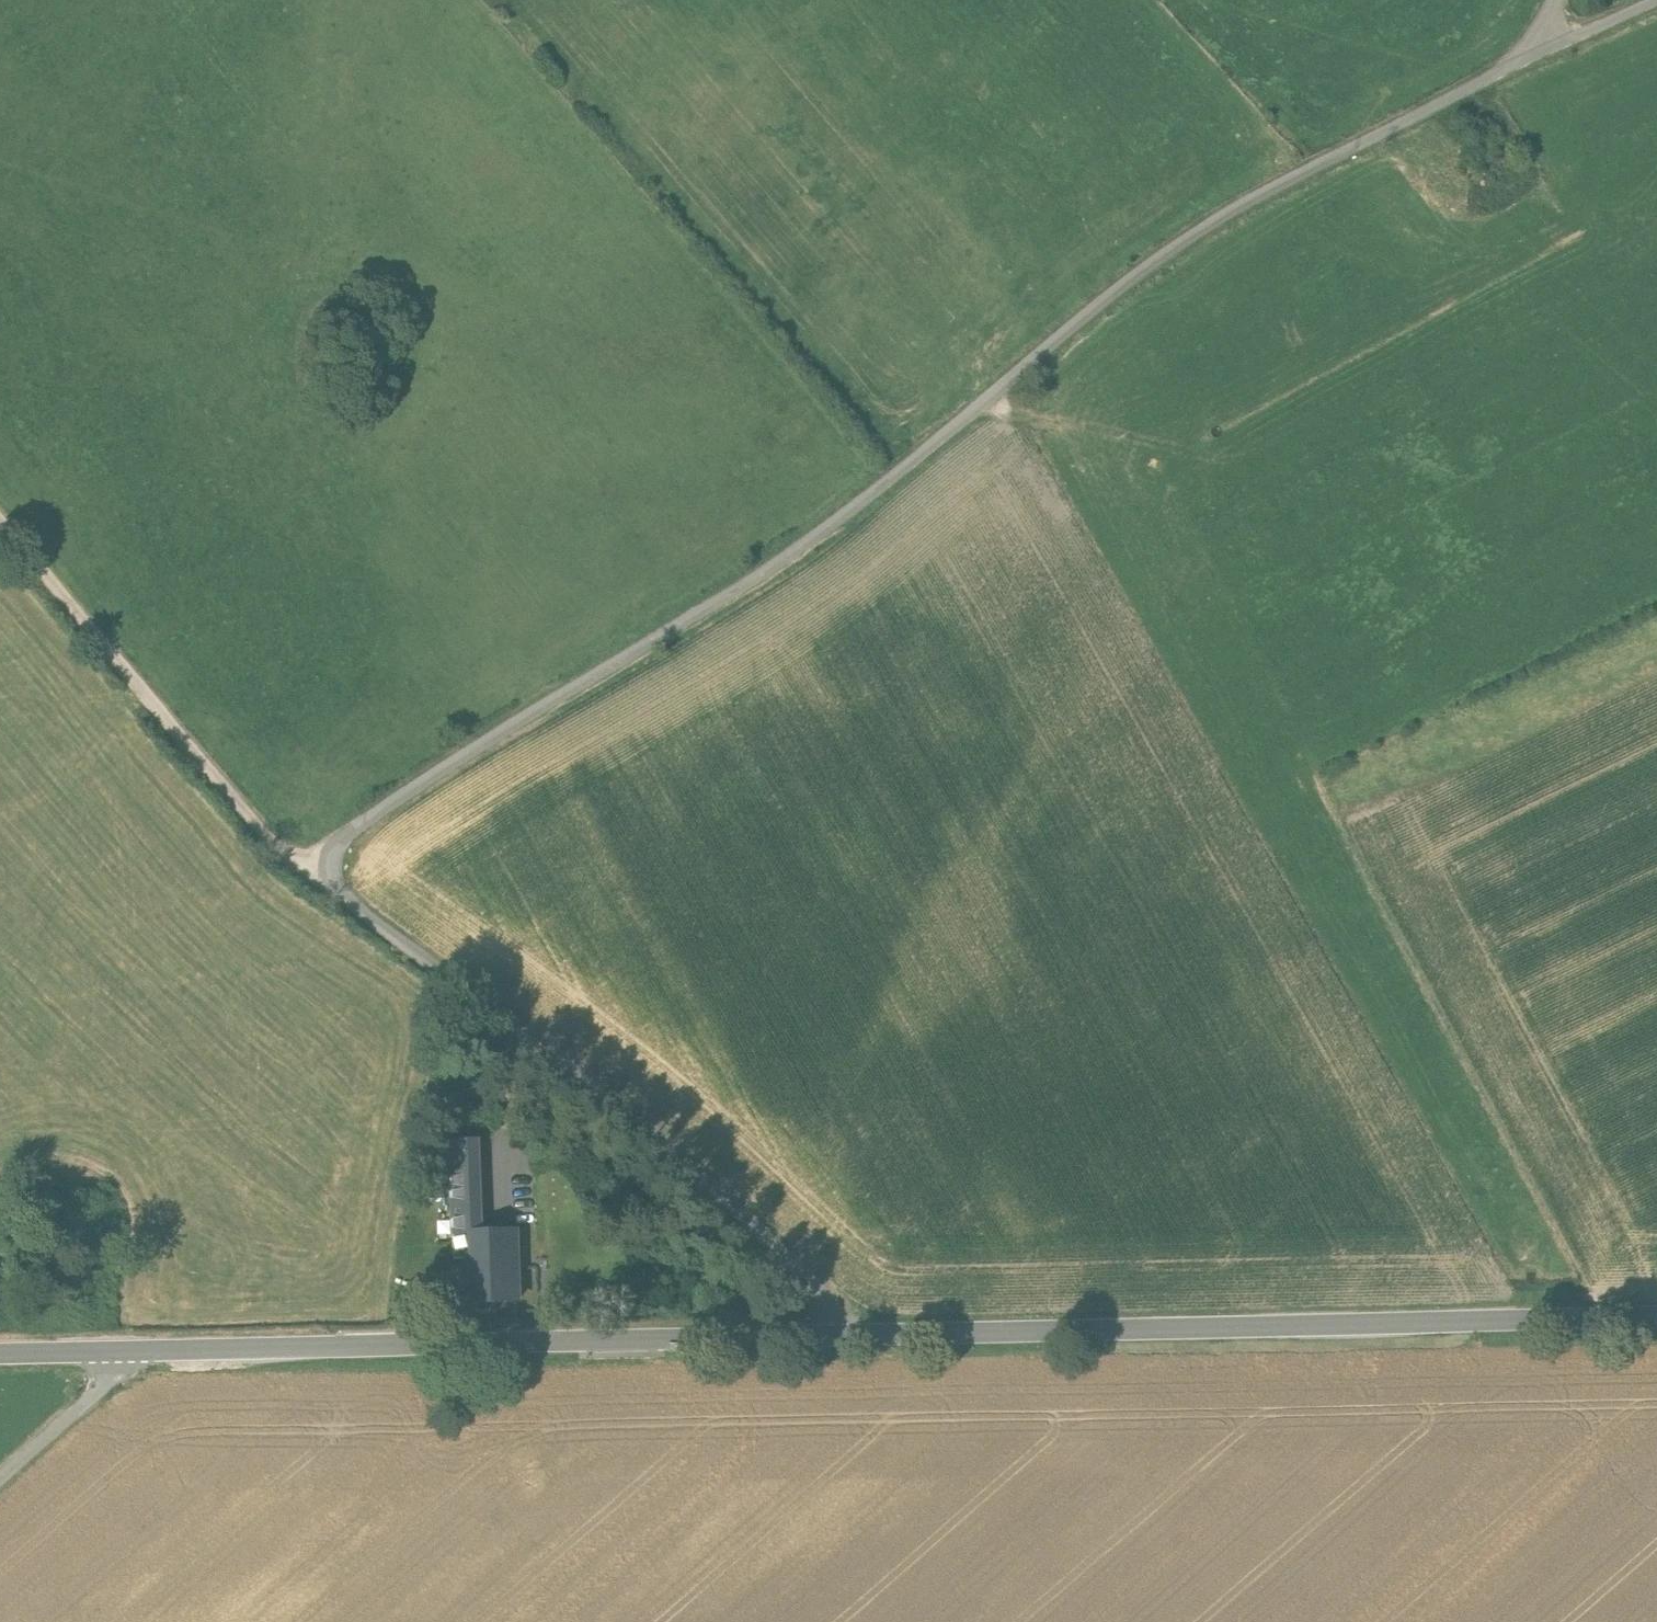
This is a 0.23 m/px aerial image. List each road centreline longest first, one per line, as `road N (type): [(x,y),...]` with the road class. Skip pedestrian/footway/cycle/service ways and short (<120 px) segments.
road 1 (unclassified): [(861,1338),(593,1081),(372,918),(335,879),(335,847),(826,531),(1142,273),(1251,200),(1526,56),(1656,3)]
road 2 (tertiary): [(0,1353),(861,1338)]
road 3 (tertiary): [(861,1338),(1656,1317)]
road 4 (track): [(332,863),(278,846),(0,516)]

